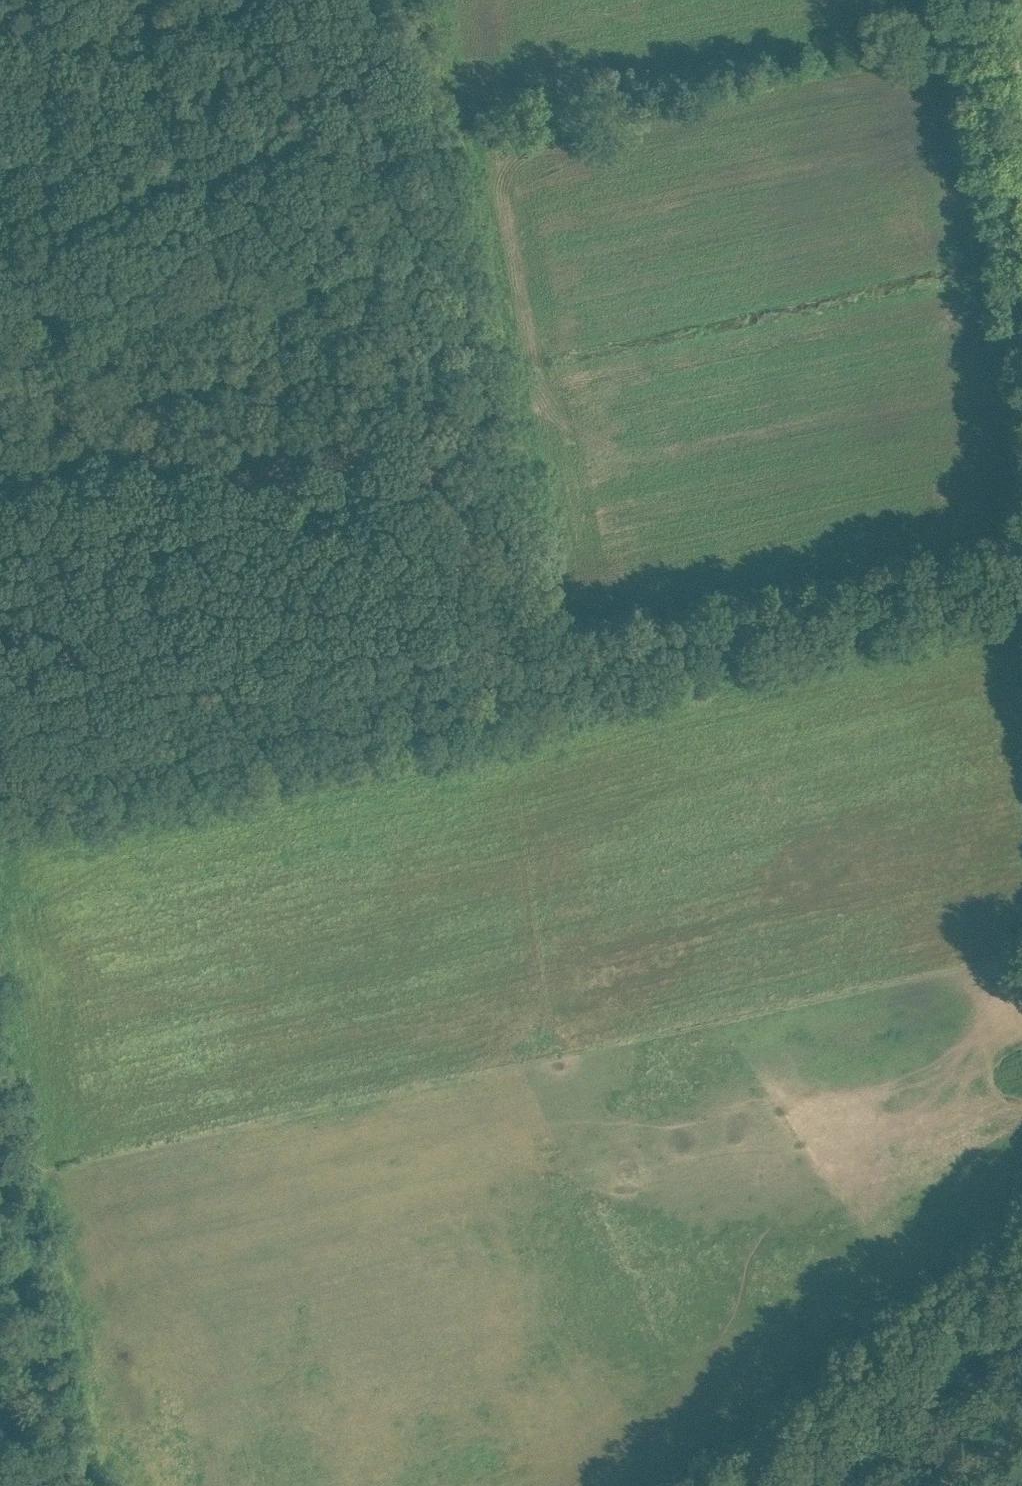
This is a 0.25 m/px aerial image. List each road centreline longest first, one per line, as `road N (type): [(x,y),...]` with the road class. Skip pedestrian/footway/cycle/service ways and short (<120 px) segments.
road 1 (secondary): [(860,1485),(1021,1349)]

